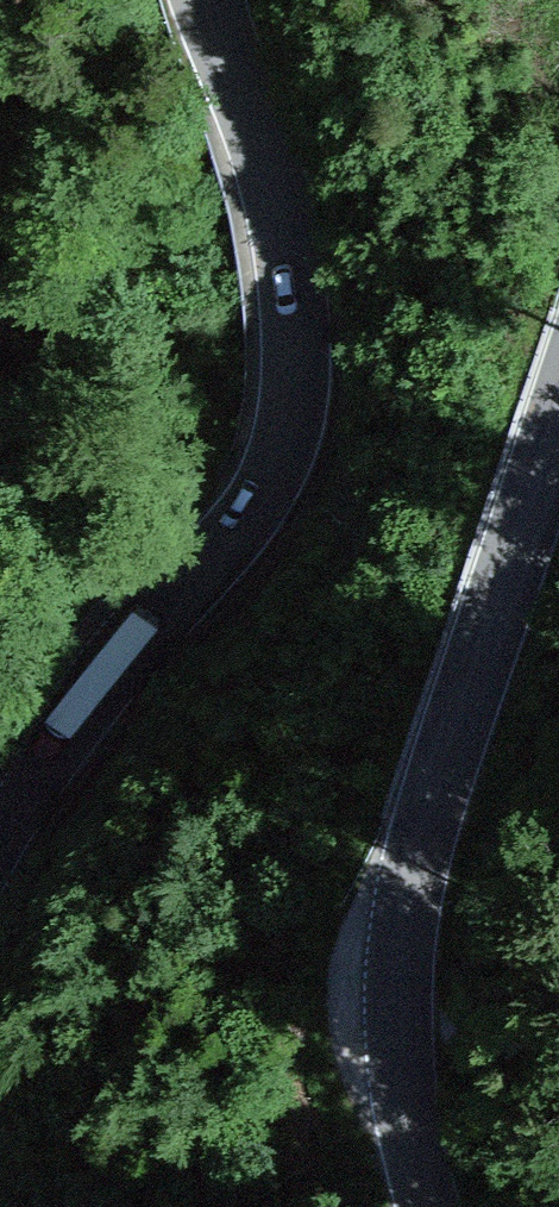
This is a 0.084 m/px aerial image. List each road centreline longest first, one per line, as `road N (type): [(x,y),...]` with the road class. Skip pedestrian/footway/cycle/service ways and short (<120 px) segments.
road 1 (secondary): [(0,848),(68,733),(252,510),(294,412),(301,354),(273,178),(211,0)]
road 2 (secondary): [(558,424),(431,797),(411,885),(402,1027),(423,1206)]

